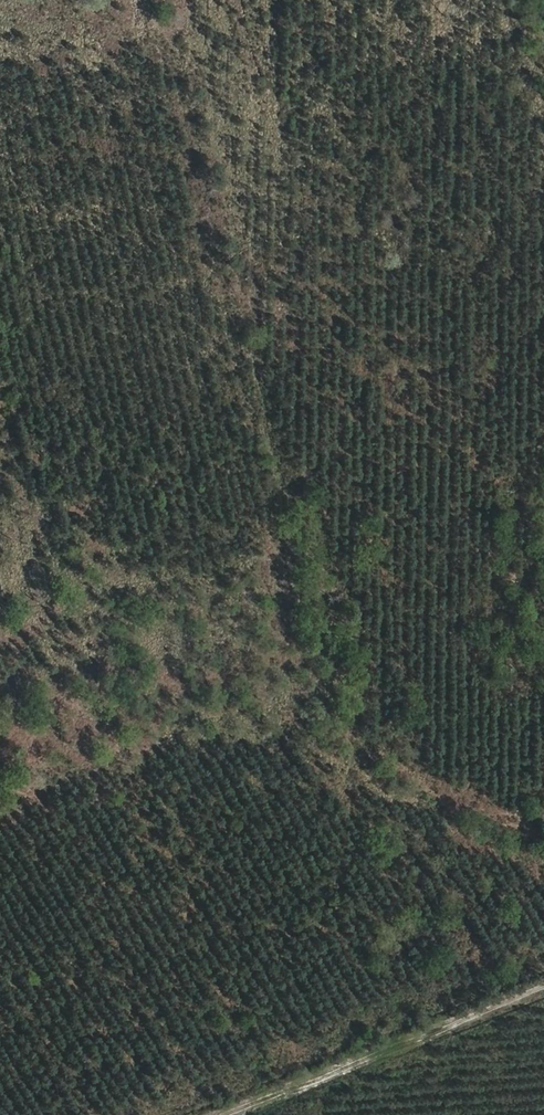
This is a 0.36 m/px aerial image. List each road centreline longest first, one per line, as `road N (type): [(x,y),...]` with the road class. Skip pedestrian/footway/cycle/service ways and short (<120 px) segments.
road 1 (track): [(543,979),(217,1114)]

